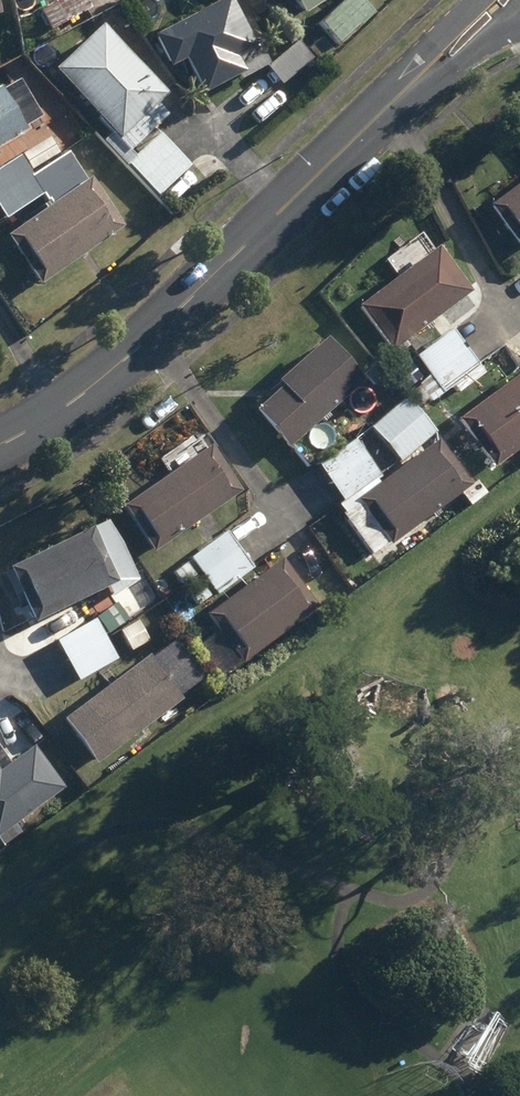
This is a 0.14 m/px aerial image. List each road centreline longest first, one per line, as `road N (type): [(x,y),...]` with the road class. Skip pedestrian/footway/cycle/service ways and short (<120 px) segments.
road 1 (tertiary): [(0,441),(119,376),(392,101)]
road 2 (tertiary): [(519,16),(392,101)]
road 3 (tertiary): [(392,101),(476,0)]

